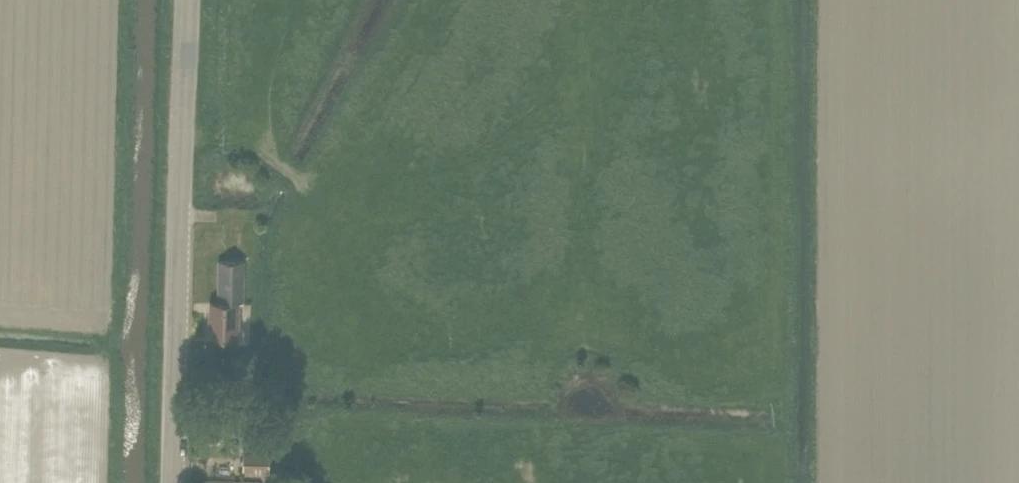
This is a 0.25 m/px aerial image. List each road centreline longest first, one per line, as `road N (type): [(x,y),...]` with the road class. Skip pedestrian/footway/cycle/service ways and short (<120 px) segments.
road 1 (unclassified): [(179,482),(190,0)]

